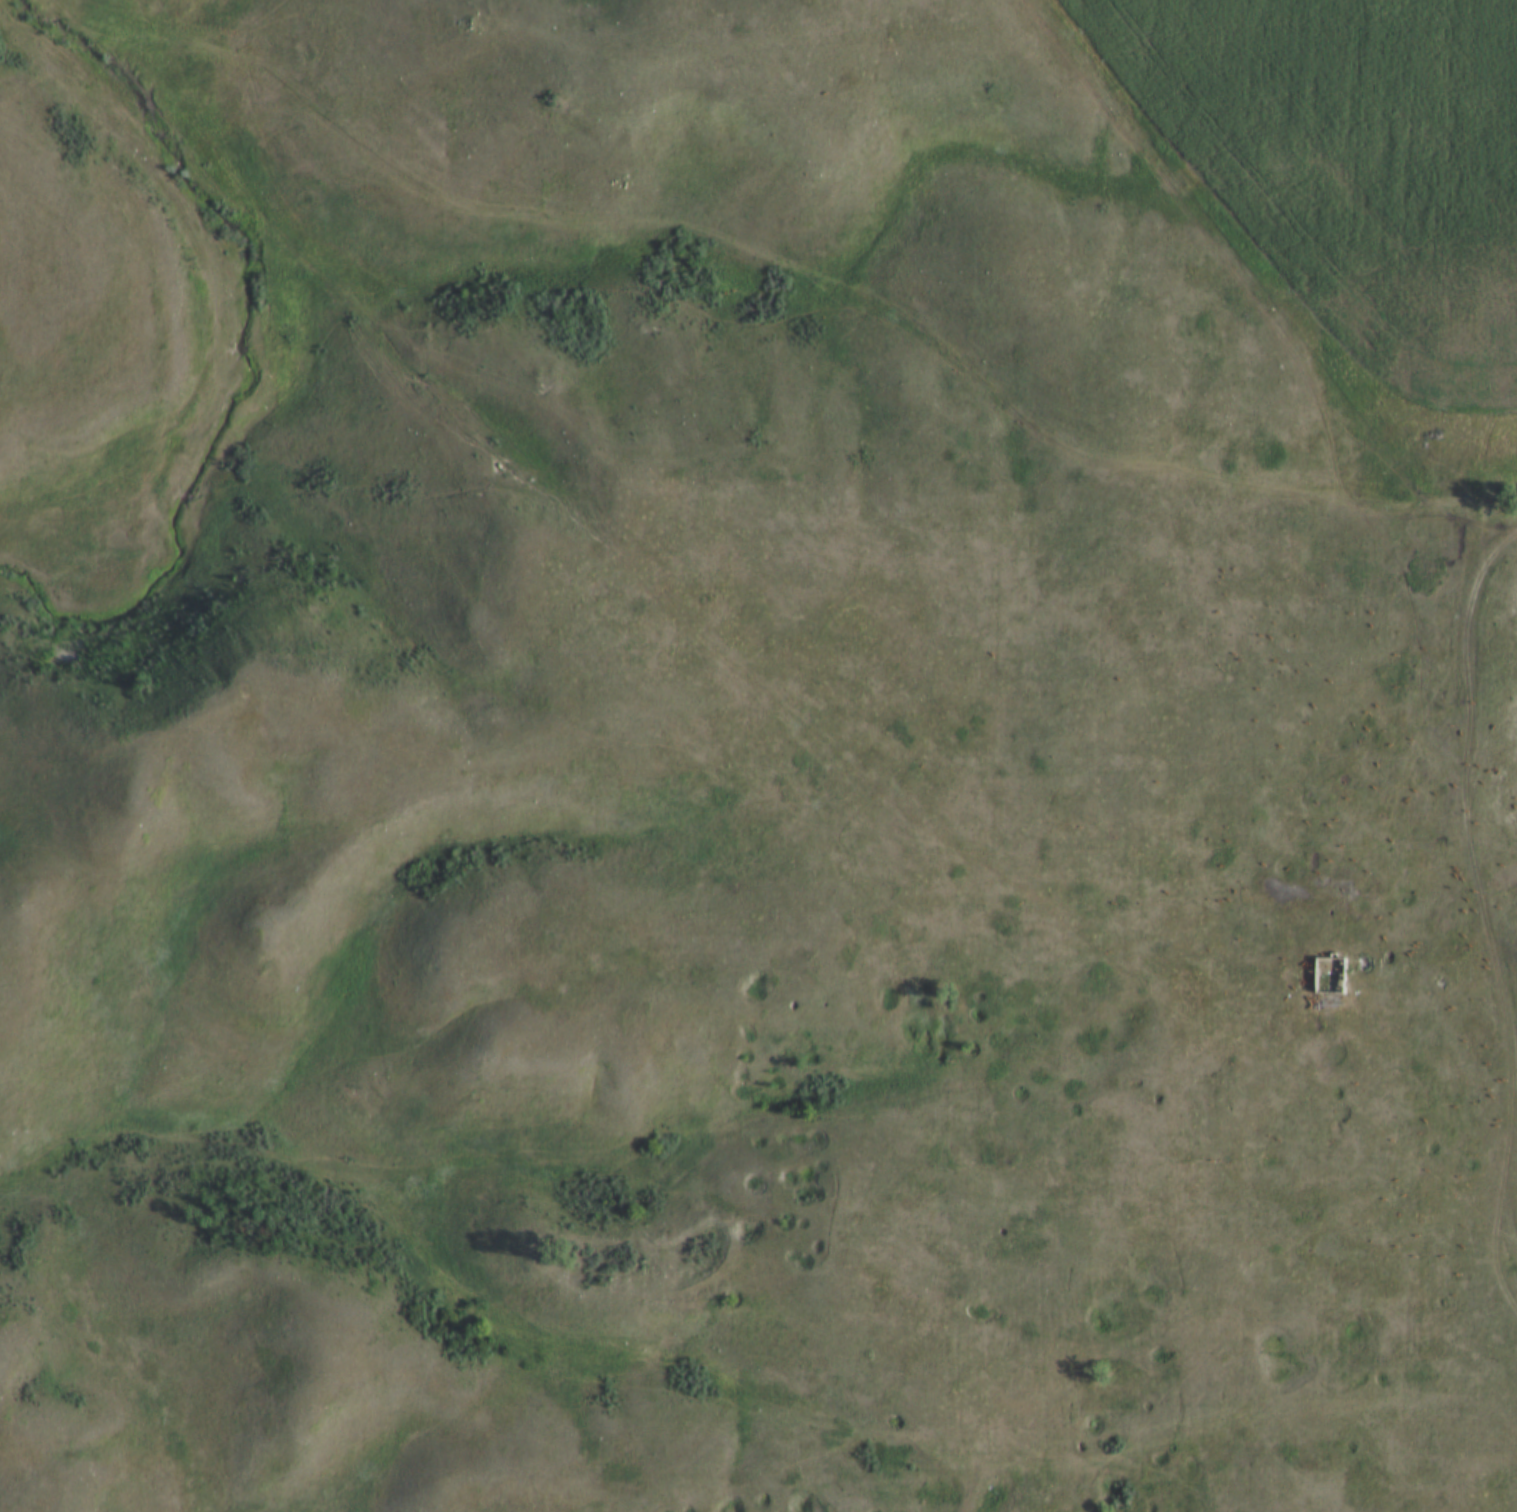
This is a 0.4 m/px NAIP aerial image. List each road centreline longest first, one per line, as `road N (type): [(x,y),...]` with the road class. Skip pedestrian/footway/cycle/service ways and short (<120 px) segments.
road 1 (track): [(1516,1308),(1494,1259),(1509,1047),(1464,795),(1470,609),(1480,574),(1516,534)]
road 2 (track): [(1355,0),(1516,171)]

